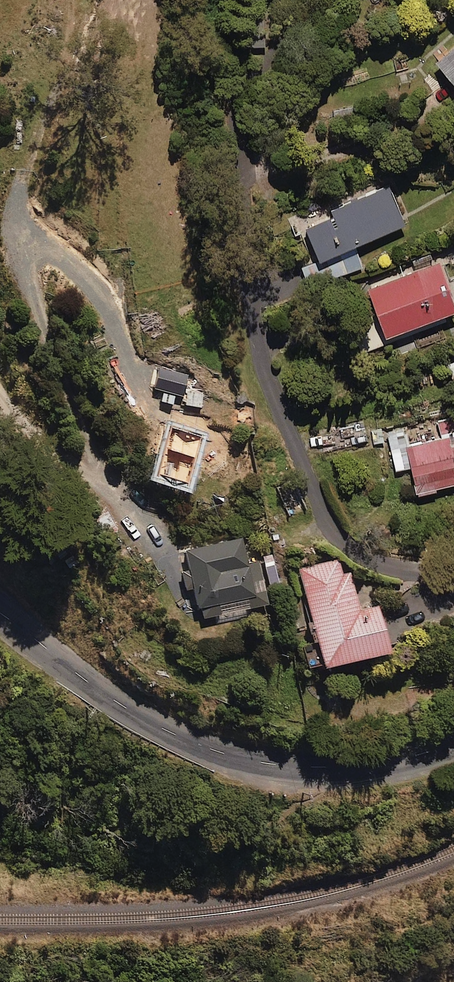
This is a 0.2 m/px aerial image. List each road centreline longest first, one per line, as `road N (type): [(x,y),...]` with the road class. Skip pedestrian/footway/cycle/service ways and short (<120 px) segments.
road 1 (residential): [(453,568),(377,564),(343,544),(325,516),(251,319),(234,231),(247,156)]
road 2 (secondary): [(0,612),(121,704),(241,759),(355,766),(453,743)]

